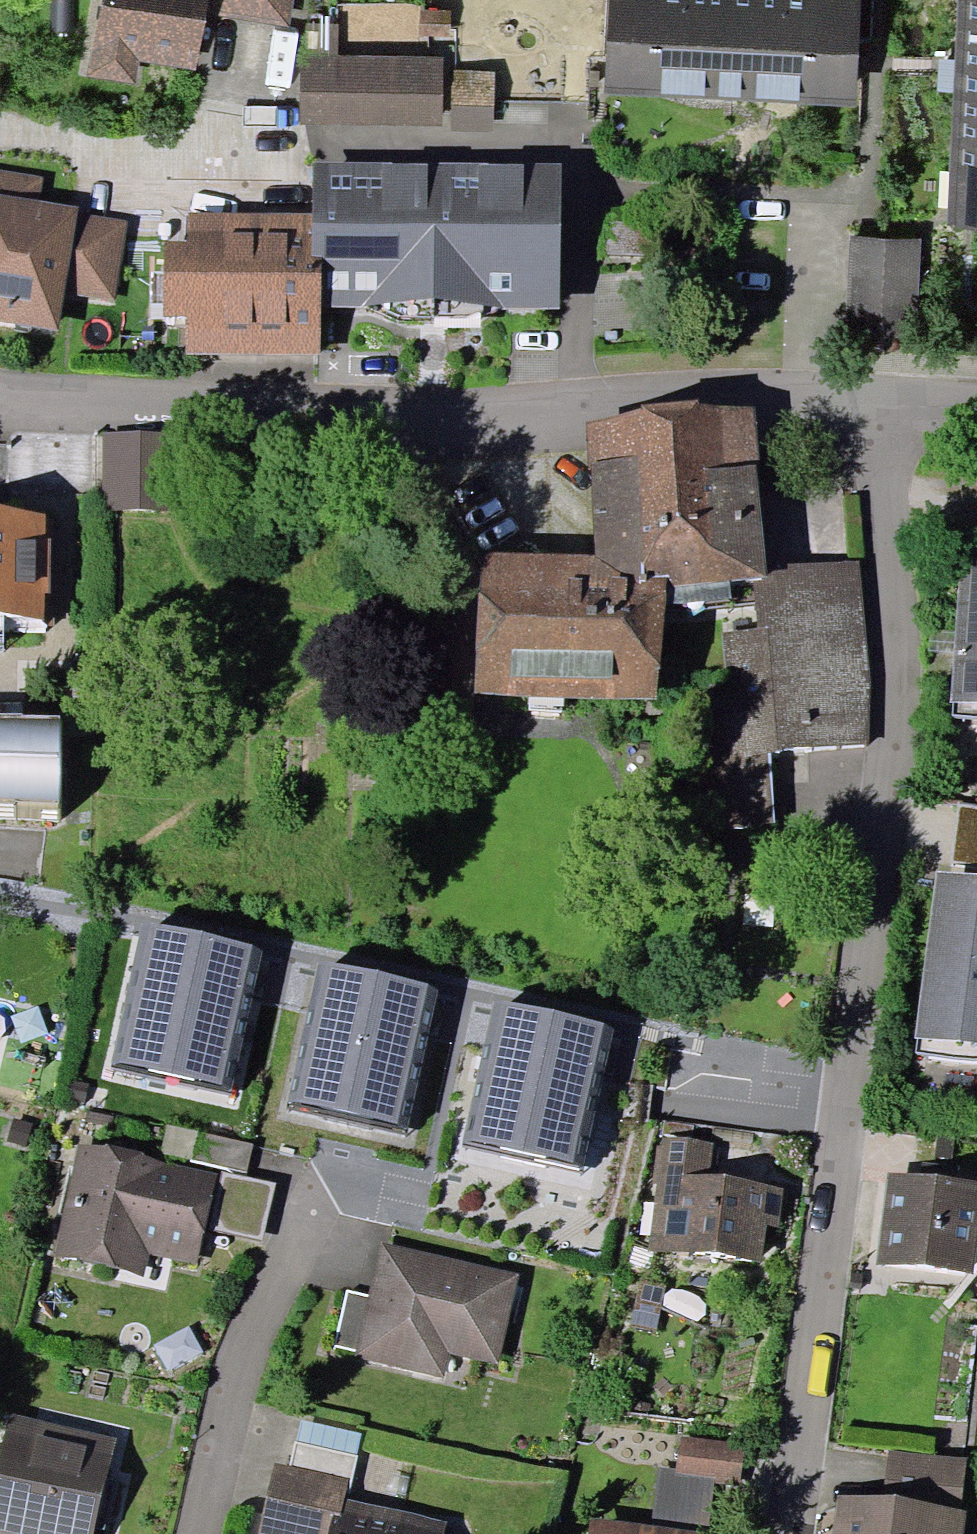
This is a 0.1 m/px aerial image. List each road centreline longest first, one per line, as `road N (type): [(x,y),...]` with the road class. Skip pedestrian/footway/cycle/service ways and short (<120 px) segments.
road 1 (residential): [(888,399),(899,688),(893,788),(790,1533)]
road 2 (residential): [(888,399),(633,390),(456,412),(0,393)]
road 3 (residential): [(199,1533),(233,1388),(322,1214)]

